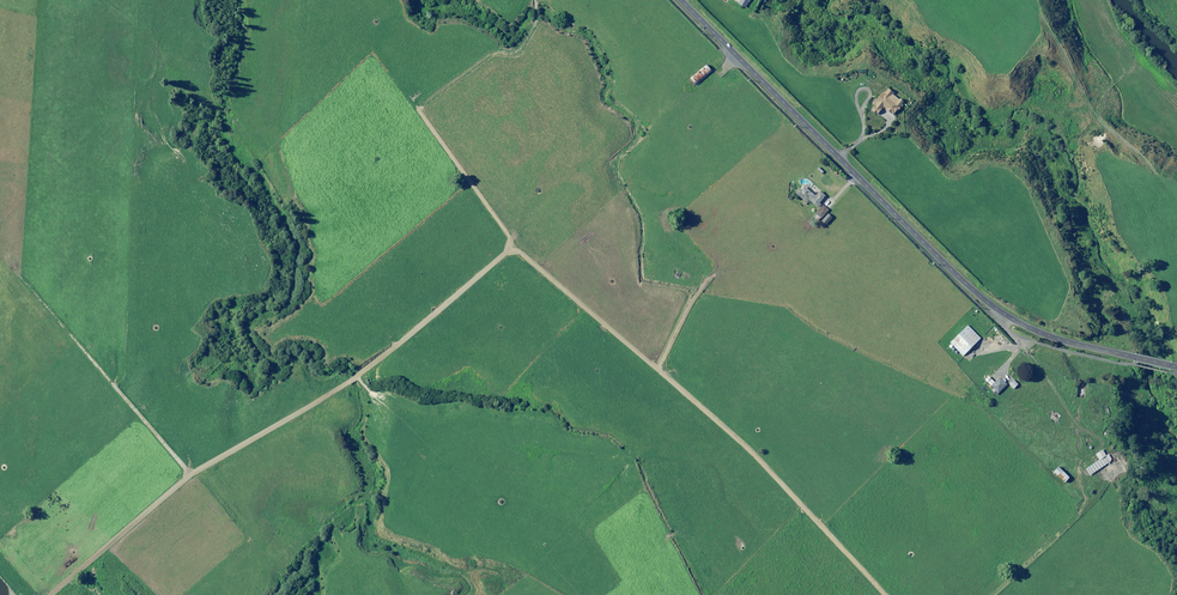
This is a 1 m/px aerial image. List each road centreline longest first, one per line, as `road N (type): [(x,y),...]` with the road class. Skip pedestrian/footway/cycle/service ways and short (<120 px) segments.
road 1 (track): [(51,594),(188,473),(346,388),(503,250),(520,252),(756,453),(886,594)]
road 2 (tertiary): [(1136,358),(1042,333),(979,296),(677,0)]
road 3 (track): [(999,311),(1080,430),(1088,504),(994,594)]
road 4 (track): [(416,112),(507,230),(503,250)]

